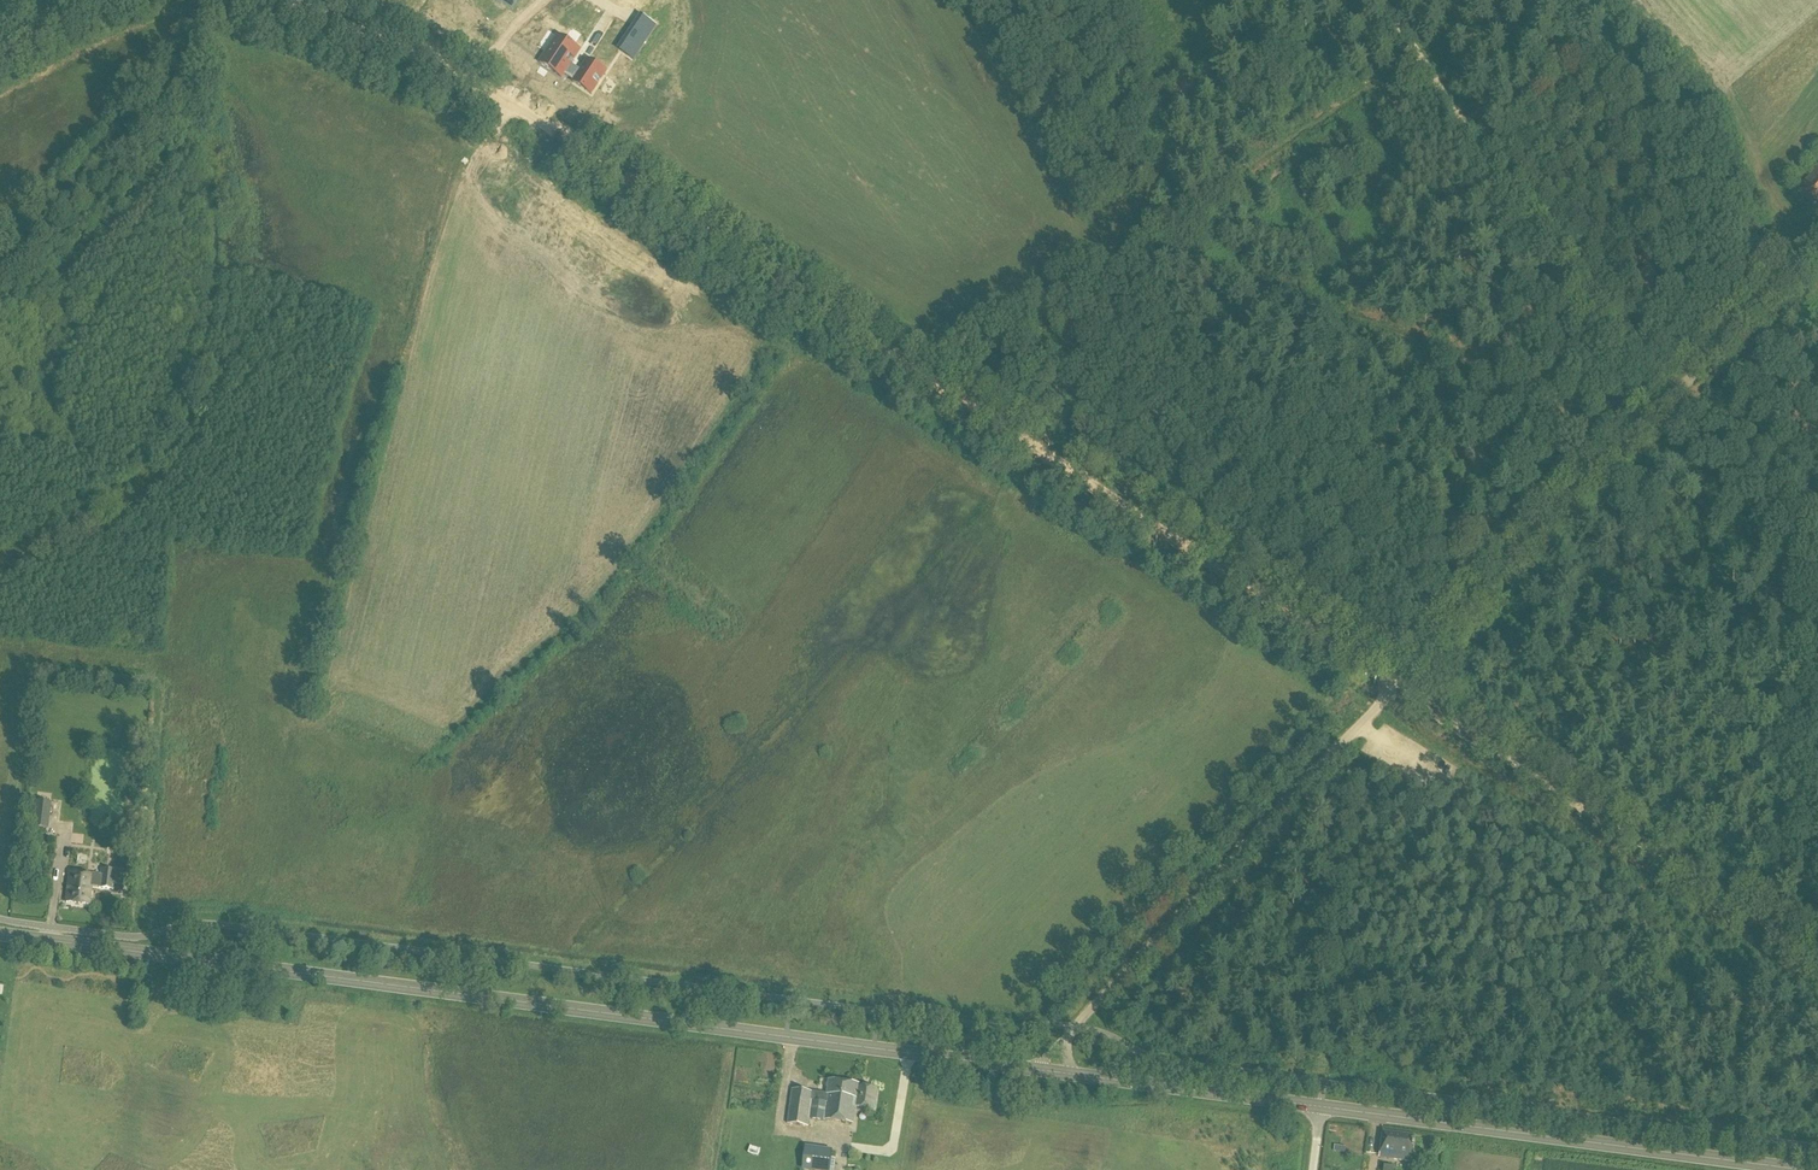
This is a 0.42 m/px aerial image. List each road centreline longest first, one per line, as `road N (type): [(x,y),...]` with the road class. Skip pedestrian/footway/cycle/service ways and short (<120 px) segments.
road 1 (unclassified): [(1064,1038),(1817,244)]
road 2 (track): [(924,375),(1817,965)]
road 3 (secondary): [(0,936),(1030,1070)]
road 4 (track): [(1656,415),(1386,0)]
road 5 (secondary): [(1321,1108),(1800,1169)]
road 6 (track): [(568,138),(924,375)]
road 7 (secondary): [(1066,1075),(1321,1108)]
road 8 (track): [(506,101),(285,0)]

